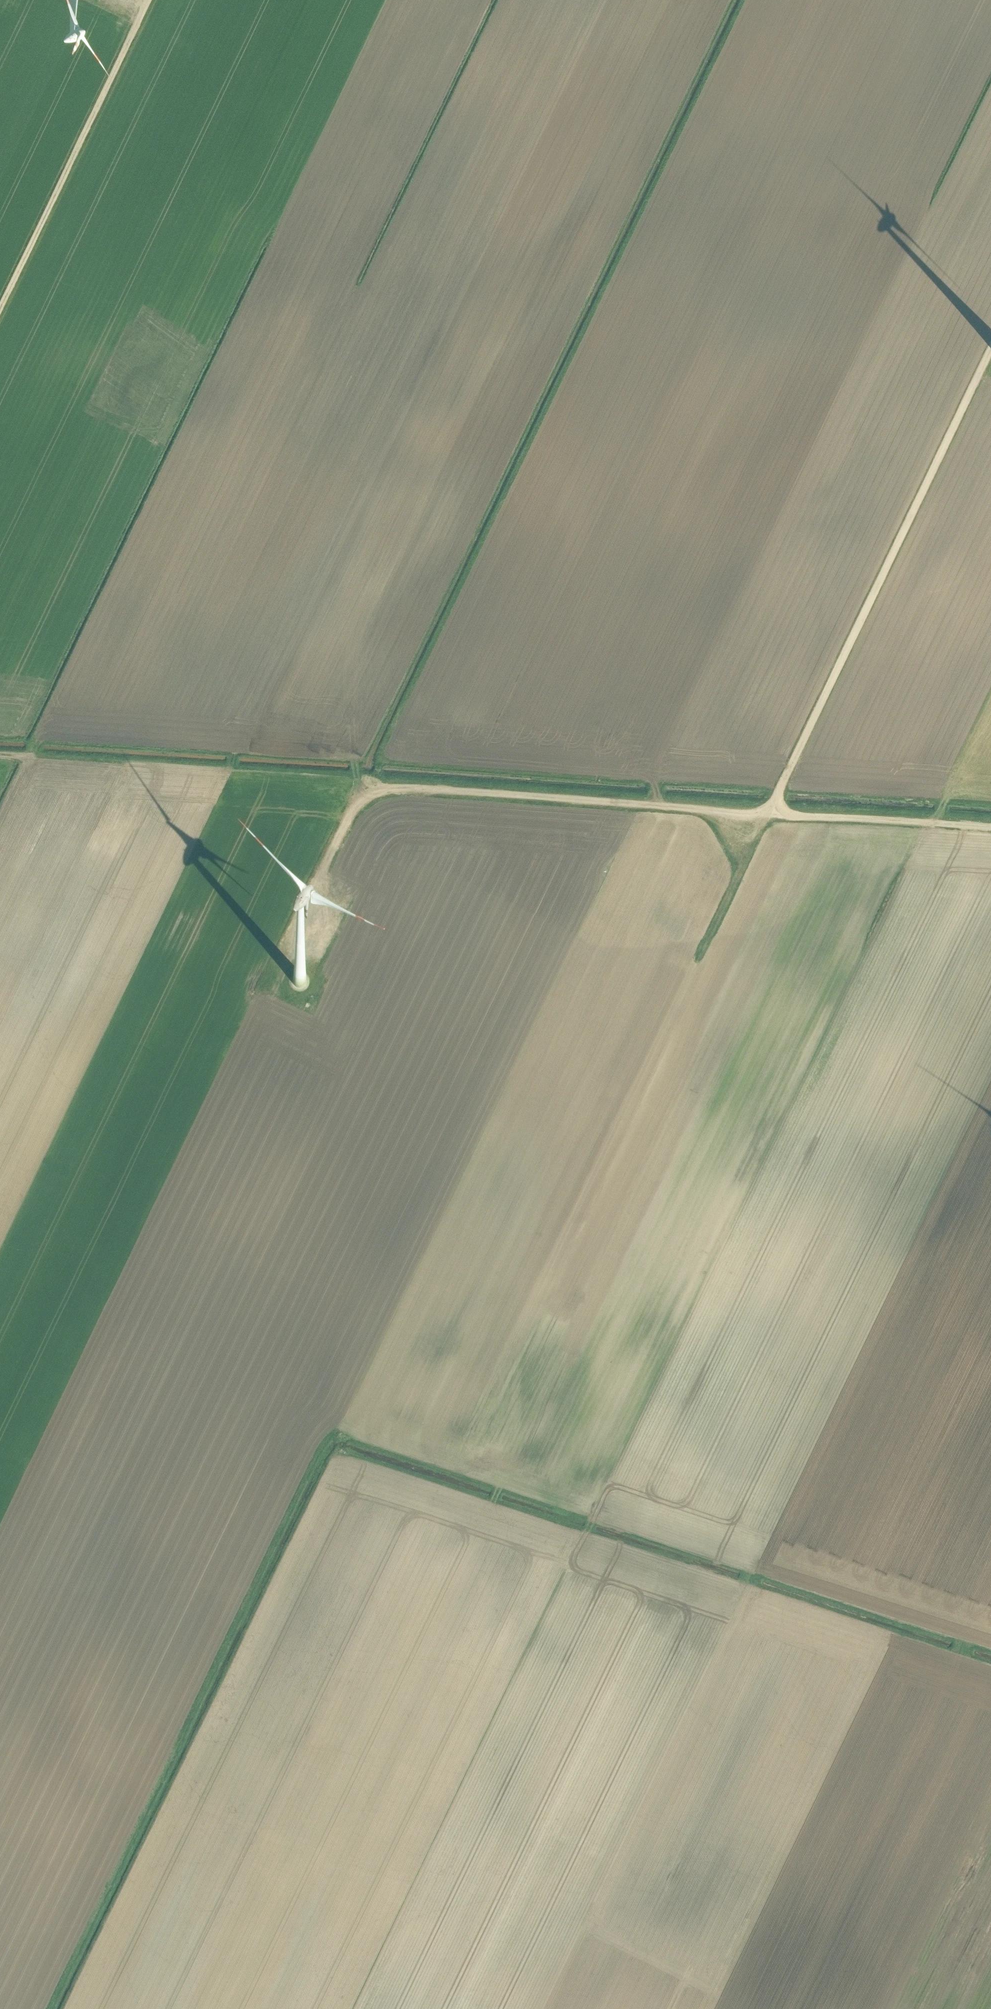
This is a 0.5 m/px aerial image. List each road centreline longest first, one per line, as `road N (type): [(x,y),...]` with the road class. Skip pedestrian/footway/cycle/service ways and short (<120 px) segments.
road 1 (track): [(990,343),(772,803),(753,814),(377,788),(340,838),(284,954)]
road 2 (track): [(151,0),(0,309)]
road 3 (track): [(772,803),(785,816),(990,827)]

